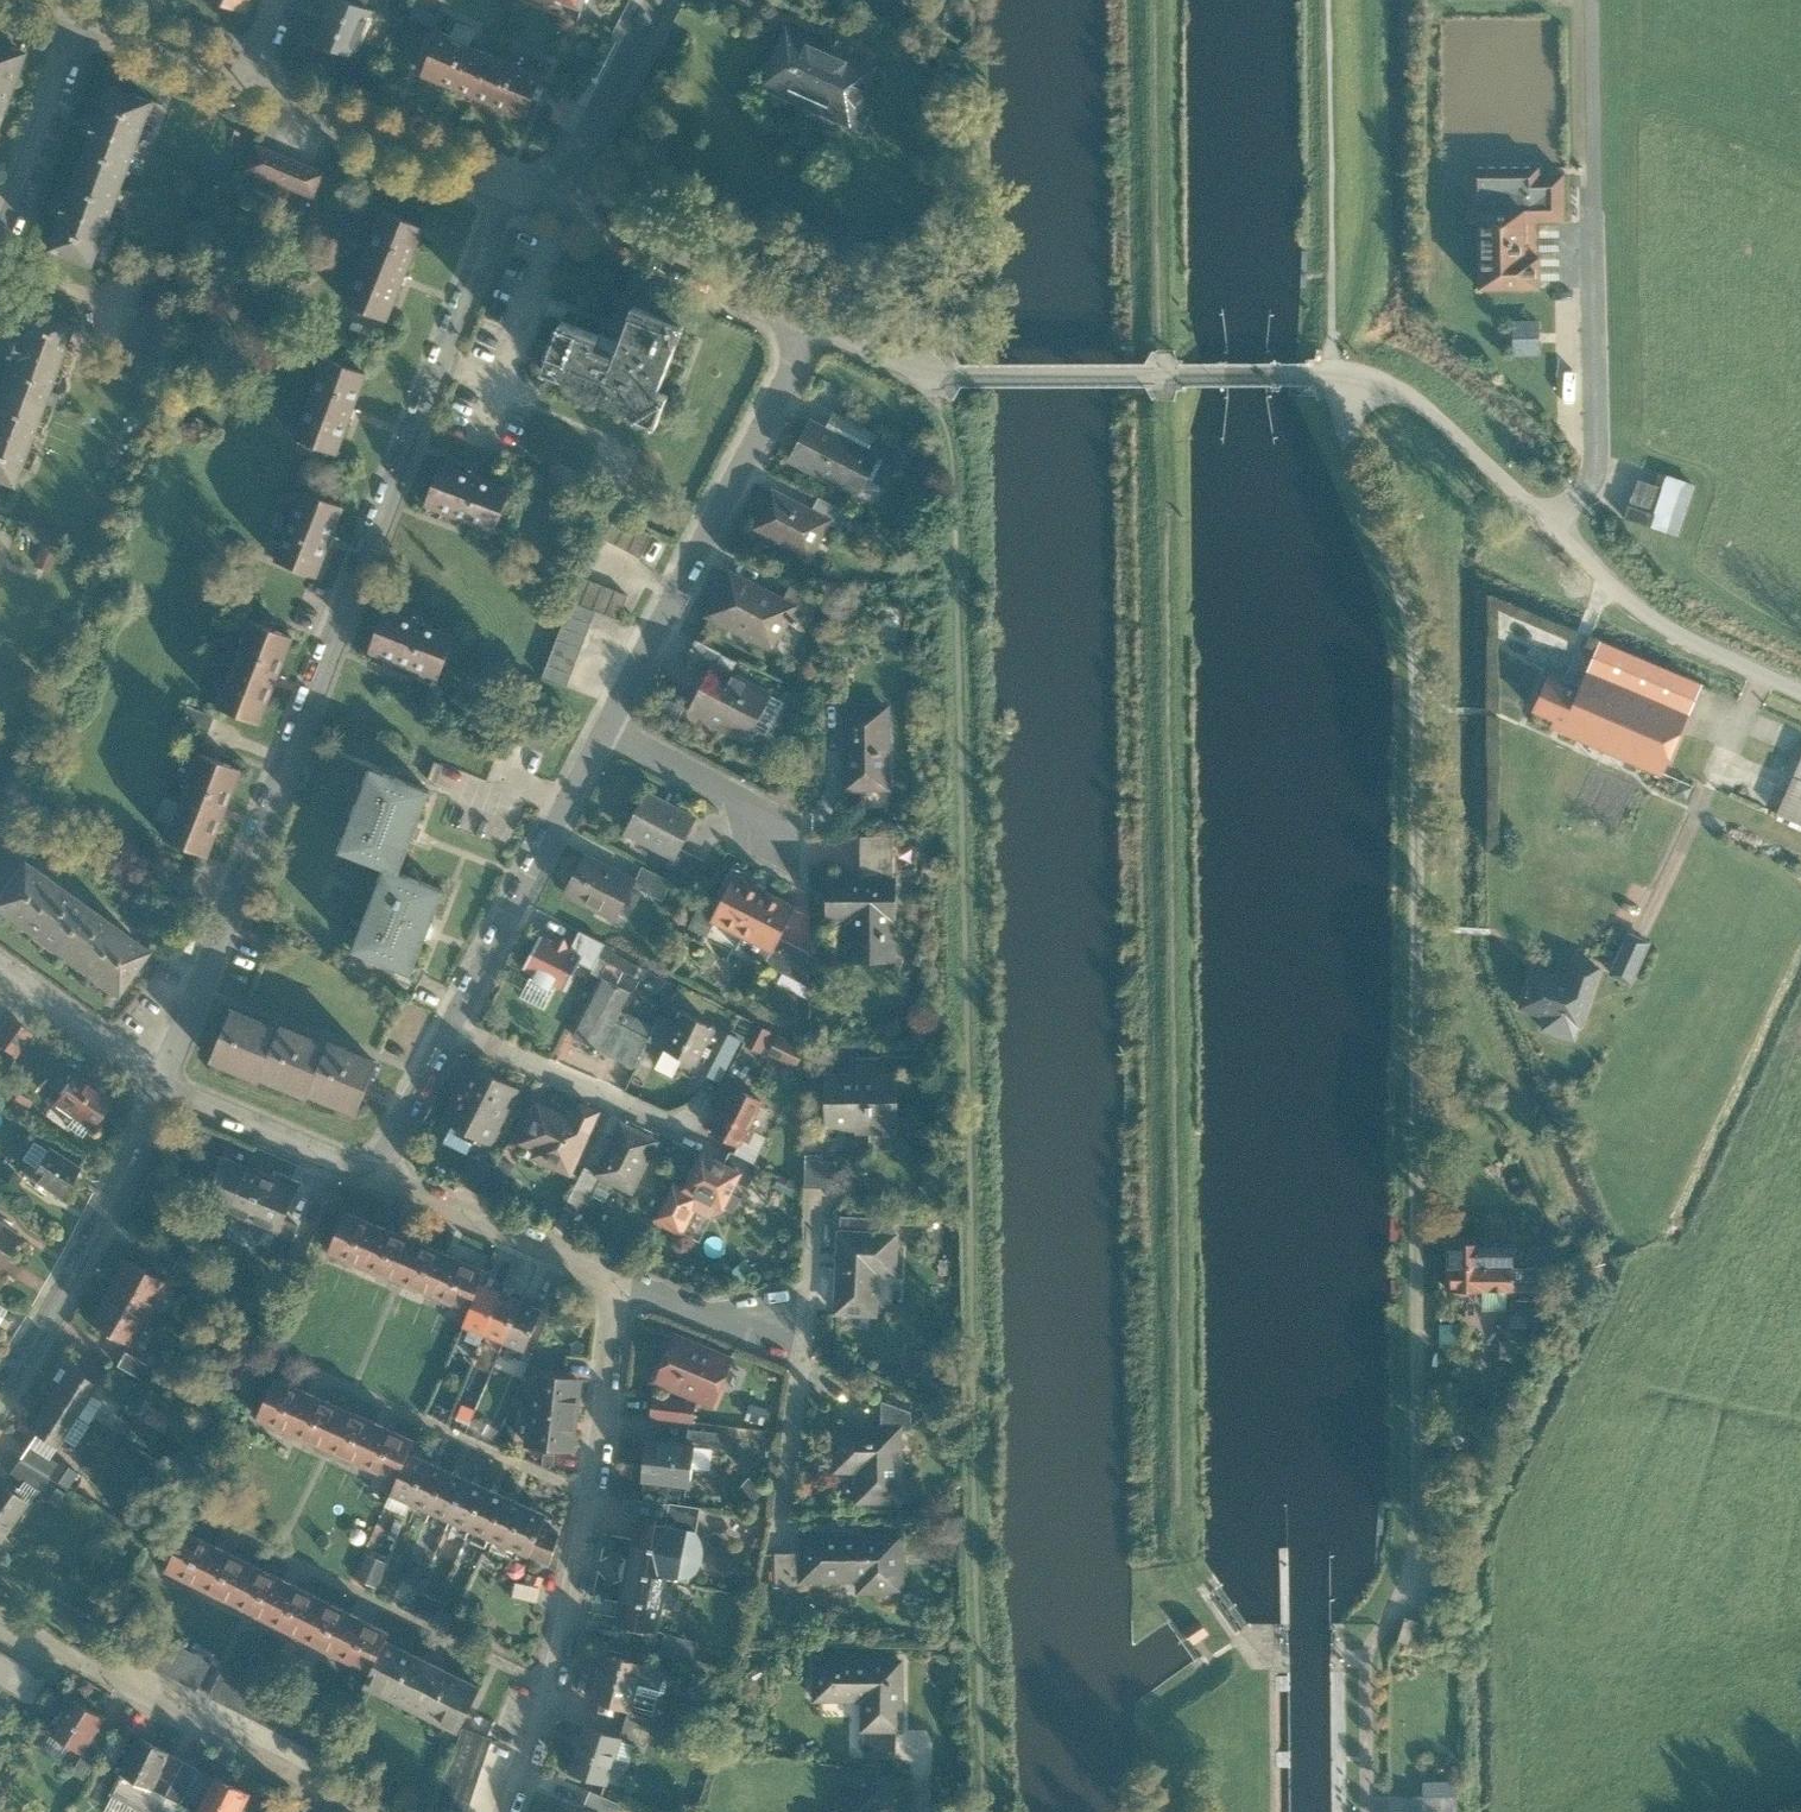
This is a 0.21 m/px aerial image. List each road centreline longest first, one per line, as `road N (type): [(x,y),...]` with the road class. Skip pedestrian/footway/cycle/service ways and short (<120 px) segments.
road 1 (residential): [(508,188),(159,1081)]
road 2 (unclassified): [(1800,693),(1659,623),(1421,398),(1363,375),(1314,371)]
road 3 (residential): [(509,1811),(552,1692),(577,1581),(620,1281)]
road 4 (residential): [(1314,371),(958,372),(810,324)]
road 5 (residential): [(810,324),(607,728)]
road 6 (residential): [(0,1613),(372,1811)]
road 7 (residential): [(159,1081),(140,1142),(80,1263),(0,1395)]
road 8 (residential): [(607,728),(453,1027)]
road 9 (residential): [(810,324),(551,204)]
road 10 (residential): [(508,188),(248,89)]
road 11 (residential): [(620,1281),(378,1175)]
road 12 (residential): [(82,11),(0,258)]
road 13 (residential): [(453,1027),(682,1133)]
road 14 (residential): [(378,1175),(159,1081)]
road 15 (residential): [(658,0),(551,204)]
road 16 (residential): [(607,728),(789,827)]
road 17 (residential): [(159,1081),(0,970)]
road 18 (residential): [(801,1348),(620,1281)]
road 19 (residential): [(248,89),(82,11)]
road 20 (residential): [(453,1027),(378,1175)]

